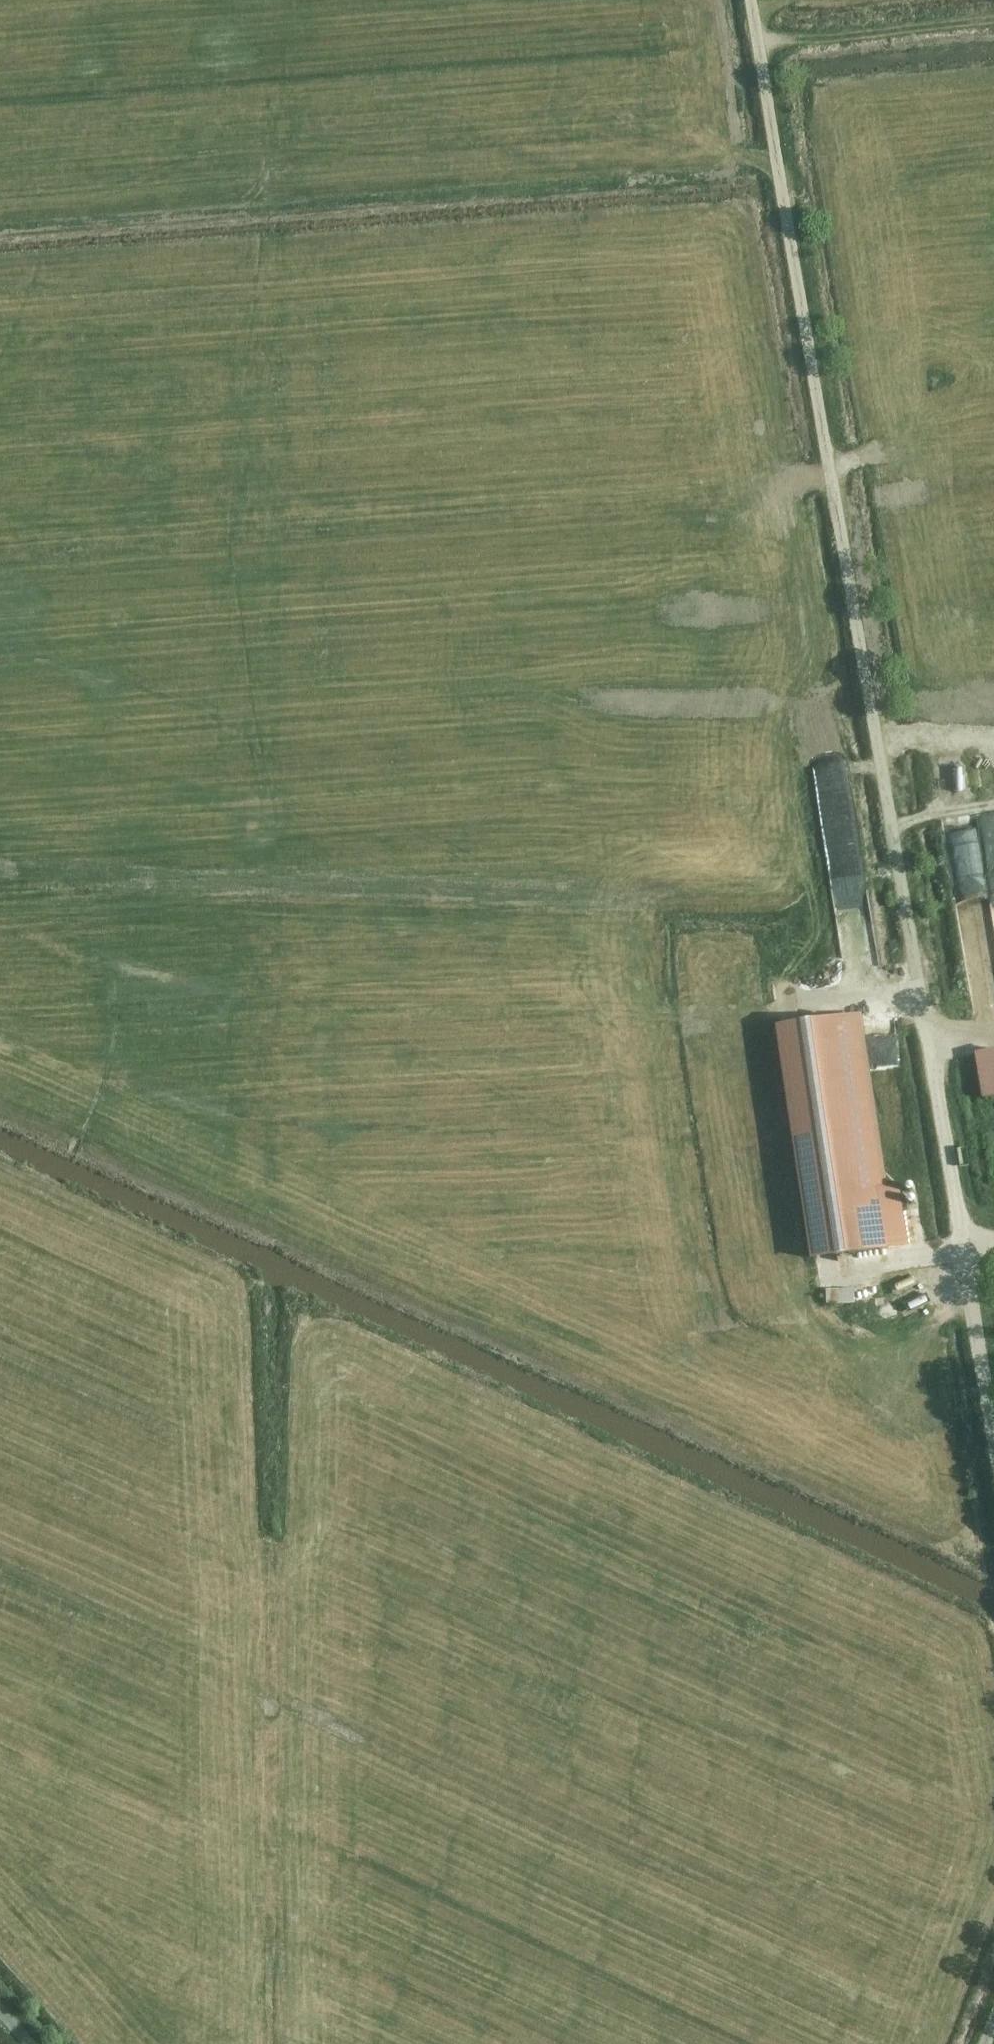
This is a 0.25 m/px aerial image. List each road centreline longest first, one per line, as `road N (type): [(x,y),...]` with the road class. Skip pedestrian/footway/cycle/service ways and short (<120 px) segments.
road 1 (track): [(993,1446),(782,192),(742,0)]
road 2 (track): [(899,0),(744,11)]

